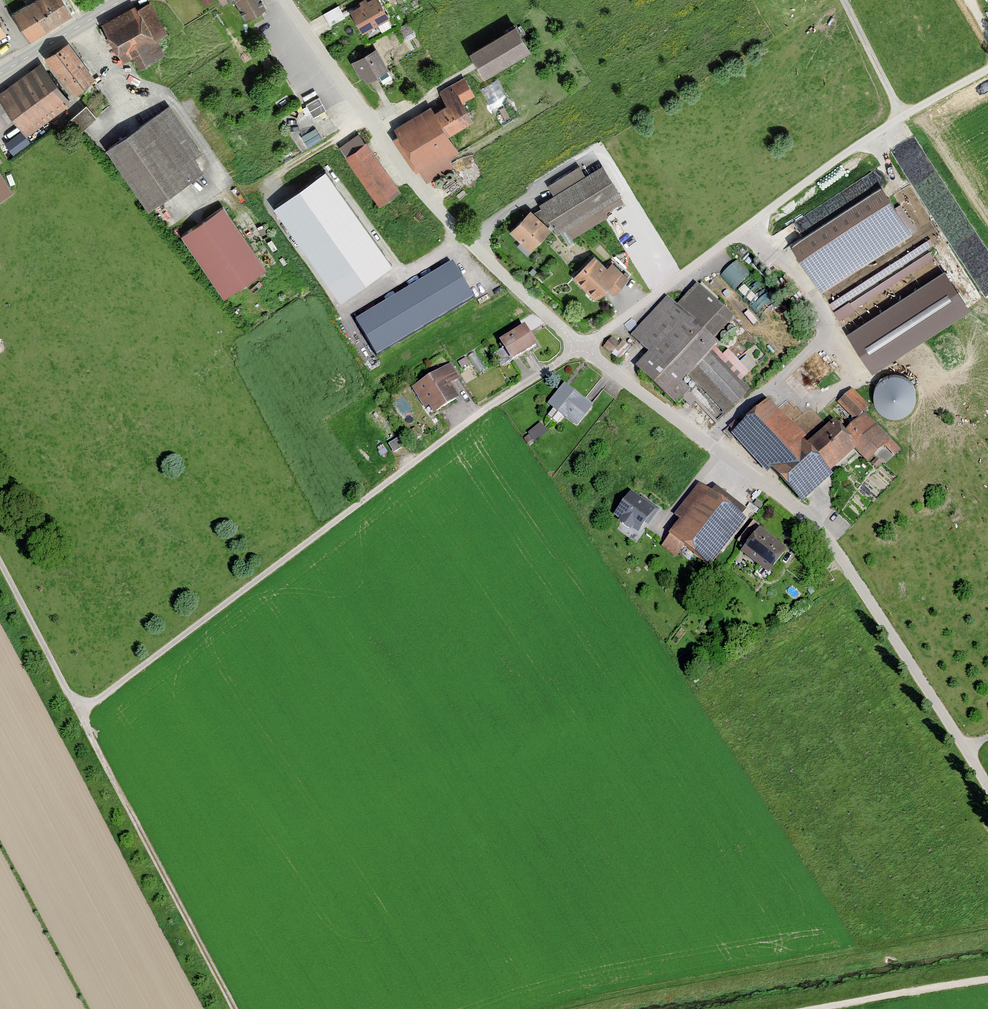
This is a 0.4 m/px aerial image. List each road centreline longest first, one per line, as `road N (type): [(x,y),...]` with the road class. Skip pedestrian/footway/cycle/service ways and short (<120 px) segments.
road 1 (track): [(580,347),(485,407),(79,714)]
road 2 (track): [(987,787),(836,547),(807,515),(580,347)]
road 3 (track): [(580,347),(896,119),(987,68)]
road 4 (residential): [(285,0),(460,235),(580,347)]
road 5 (track): [(234,1008),(79,714)]
road 6 (residential): [(79,714),(0,562)]
road 7 (secondary): [(0,73),(121,0)]
road 8 (track): [(896,119),(842,0)]

